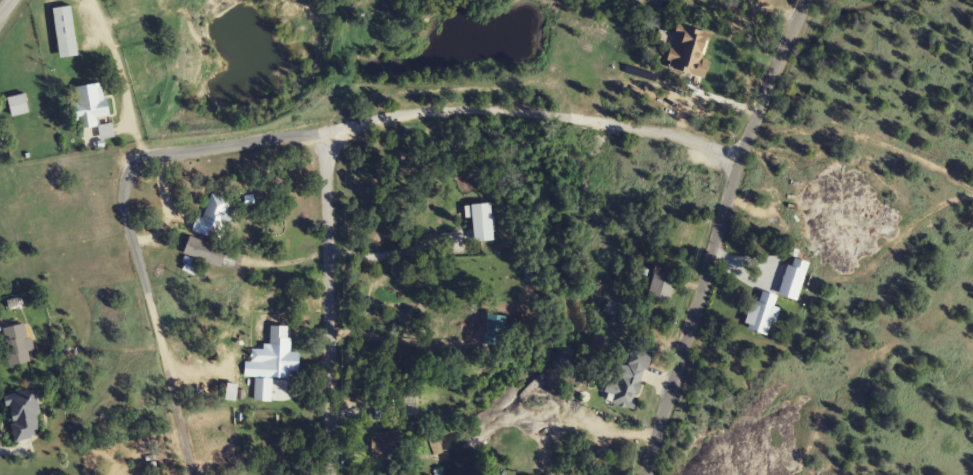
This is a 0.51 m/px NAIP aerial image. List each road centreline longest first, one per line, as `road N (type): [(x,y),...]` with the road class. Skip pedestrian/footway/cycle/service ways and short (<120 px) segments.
road 1 (residential): [(74,179),(175,145),(433,110),(684,138),(739,163)]
road 2 (residential): [(645,474),(730,188),(805,0)]
road 3 (residential): [(324,474),(322,121)]
road 4 (residential): [(199,474),(120,164)]

